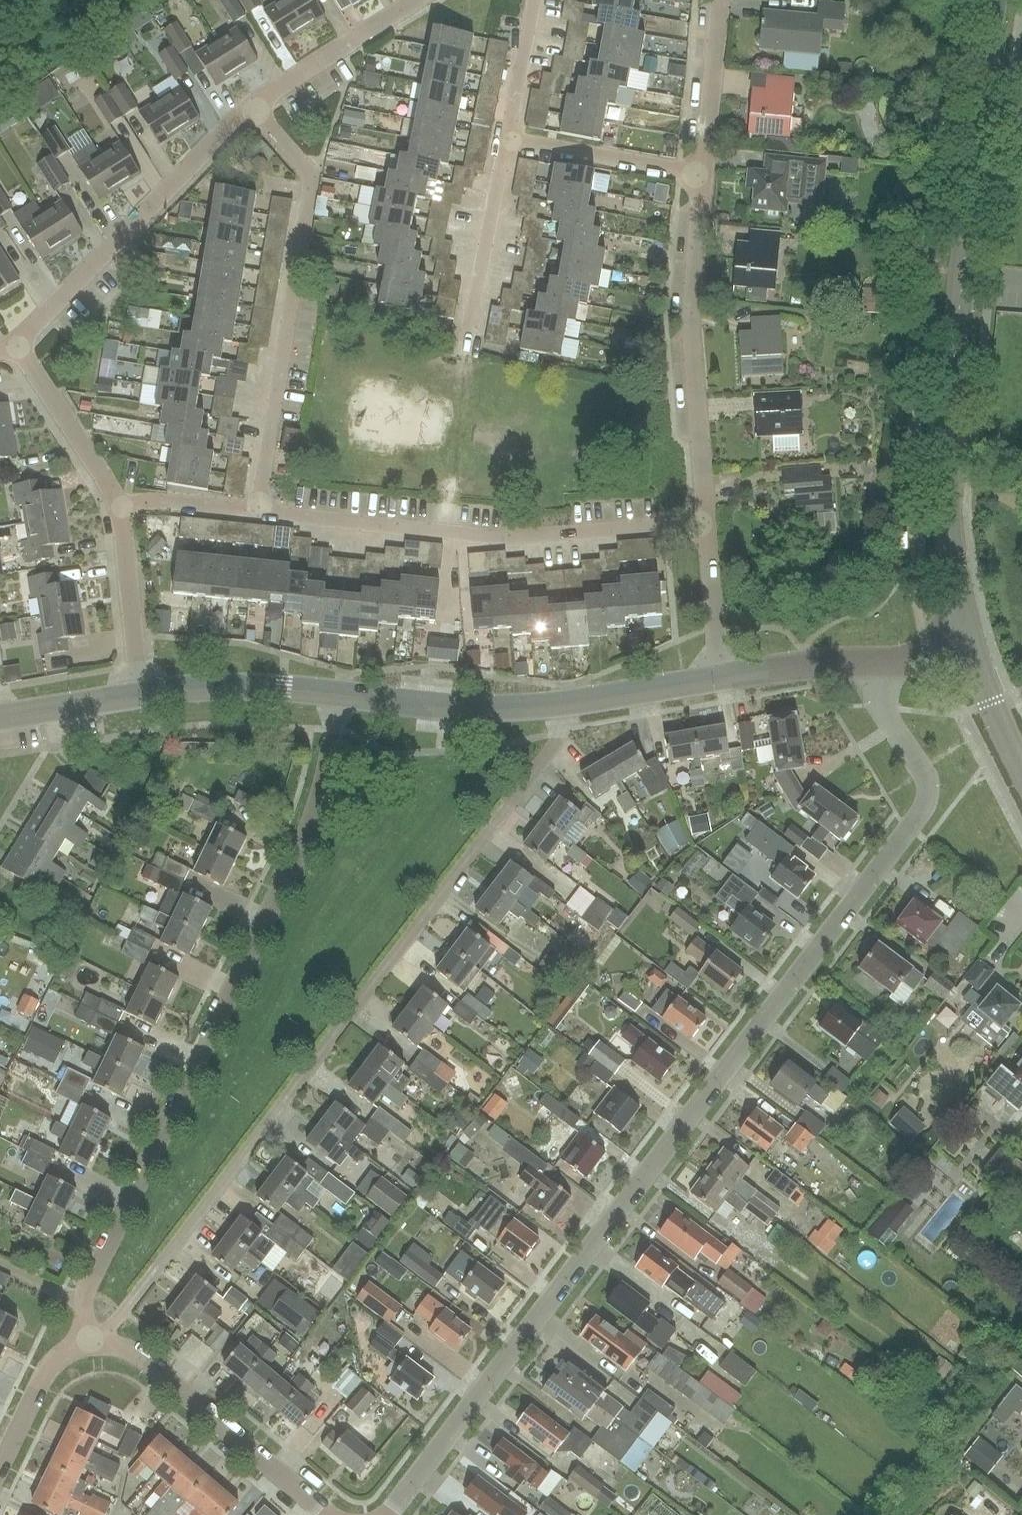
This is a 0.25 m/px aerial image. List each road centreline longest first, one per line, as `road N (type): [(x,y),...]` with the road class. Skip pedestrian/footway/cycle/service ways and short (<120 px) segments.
road 1 (residential): [(387,1514),(924,812),(927,781),(883,707),(873,664)]
road 2 (residential): [(560,706),(561,736),(135,1296),(91,1339)]
road 3 (residential): [(91,1339),(85,1305),(91,1276),(298,852),(321,793),(338,696)]
road 4 (tertiary): [(970,652),(950,563),(946,481),(992,0)]
road 5 (residential): [(707,521),(501,538),(257,508)]
road 6 (residential): [(257,508),(311,186),(251,108)]
road 7 (residential): [(703,173),(690,317),(707,521)]
road 8 (residential): [(17,347),(251,108)]
road 9 (residential): [(325,1514),(145,1361),(91,1339)]
road 10 (residential): [(338,696),(474,708),(560,706)]
road 11 (residential): [(505,139),(703,173)]
road 12 (residential): [(251,108),(419,0)]
road 13 (residential): [(505,139),(464,334)]
road 14 (residential): [(141,695),(209,687),(338,696)]
road 15 (residential): [(141,695),(121,503)]
road 16 (residential): [(121,503),(17,347)]
road 17 (residential): [(719,0),(703,173)]
road 18 (residential): [(560,706),(722,679)]
road 19 (residential): [(707,521),(722,679)]
road 20 (residential): [(0,1461),(36,1385),(91,1339)]
road 21 (residential): [(722,679),(873,664)]
road 22 (residential): [(0,716),(141,695)]
road 23 (residential): [(534,0),(505,139)]
road 24 (residential): [(257,508),(121,503)]
road 25 (tertiary): [(1021,763),(970,652)]

